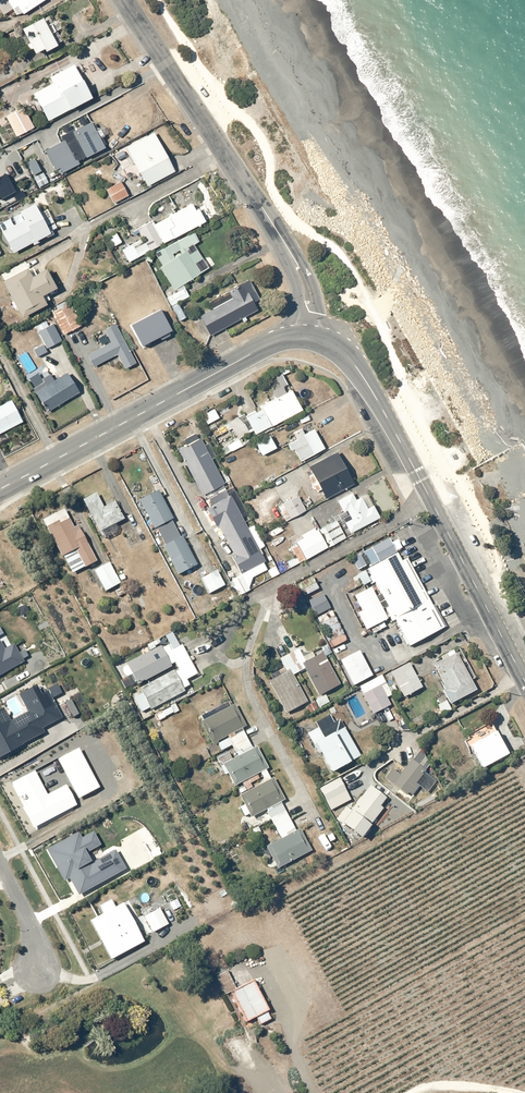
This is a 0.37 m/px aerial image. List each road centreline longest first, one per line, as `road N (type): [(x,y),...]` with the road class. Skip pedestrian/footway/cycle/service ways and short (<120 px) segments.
road 1 (secondary): [(307,336),(350,359),(524,686)]
road 2 (tertiary): [(122,0),(300,267),(308,283),(307,336)]
road 3 (secondary): [(0,490),(264,347),(307,336)]

